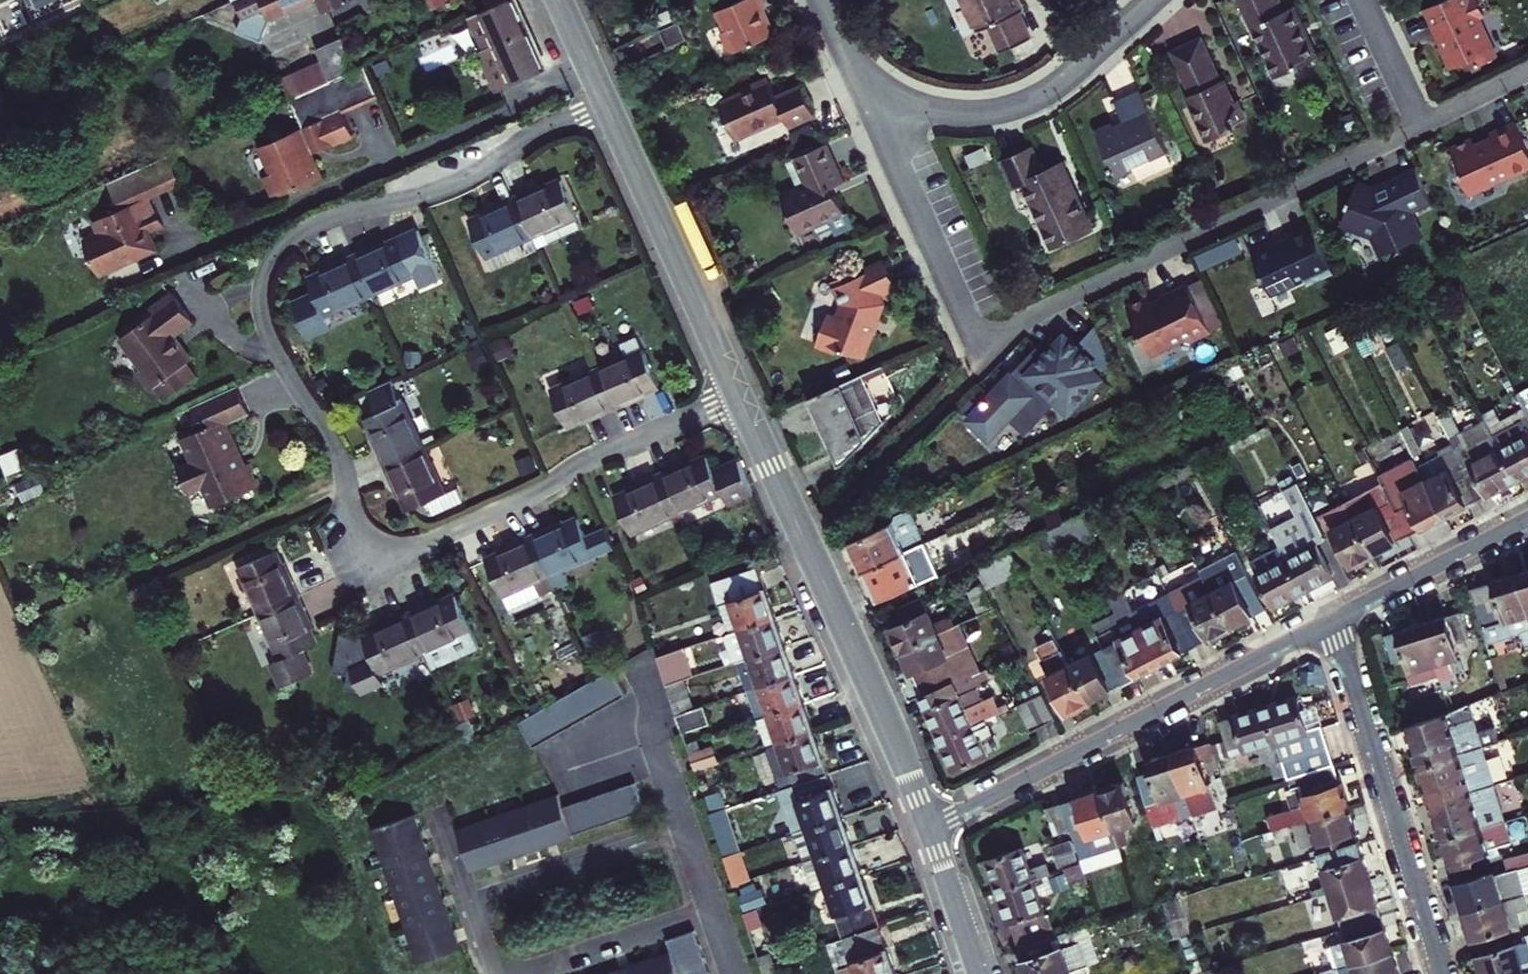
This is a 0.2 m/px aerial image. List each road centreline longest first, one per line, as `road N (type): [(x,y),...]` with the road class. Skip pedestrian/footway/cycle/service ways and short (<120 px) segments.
road 1 (residential): [(606,106),(458,182),(350,212),(286,243),(263,284),(268,336),(339,452),(359,532),(381,551),(424,546),(738,394)]
road 2 (residential): [(1420,125),(1047,306),(995,341),(966,321),(861,87)]
road 3 (tertiary): [(930,833),(738,394)]
road 4 (residential): [(1338,616),(930,833)]
road 5 (residential): [(1443,973),(1338,616)]
road 6 (residential): [(861,87),(919,113),(1004,109),(1068,78),(1149,0)]
road 7 (tertiary): [(738,394),(606,106)]
road 8 (residential): [(685,830),(471,905)]
road 9 (residential): [(1527,520),(1338,616)]
road 10 (residential): [(517,973),(711,909)]
road 11 (residential): [(685,830),(635,659)]
road 12 (tertiary): [(978,973),(930,833)]
road 13 (residential): [(1420,125),(1363,0)]
road 14 (residential): [(1527,72),(1420,125)]

